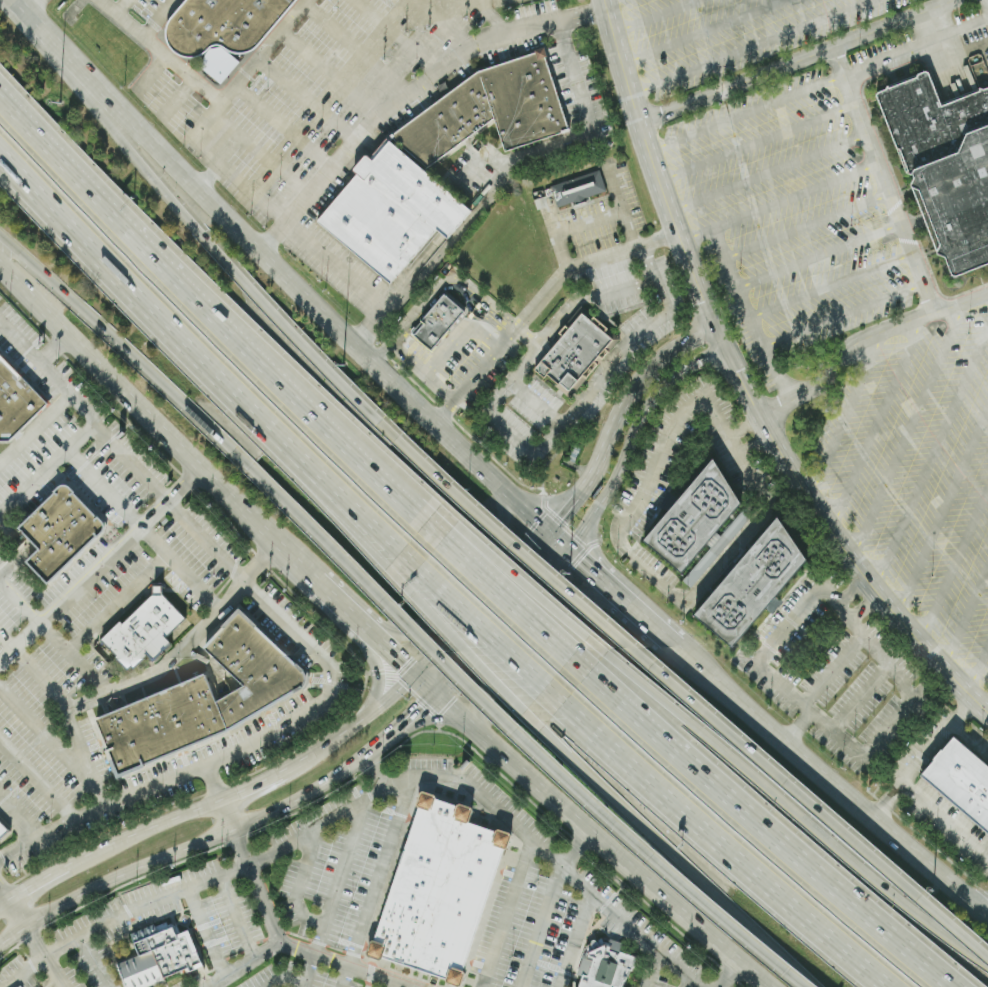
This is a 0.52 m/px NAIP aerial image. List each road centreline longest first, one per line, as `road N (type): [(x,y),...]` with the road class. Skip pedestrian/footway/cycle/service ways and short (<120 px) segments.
road 1 (secondary): [(567,553),(13,0)]
road 2 (motorway): [(471,510),(261,296),(7,0)]
road 3 (motorway): [(425,515),(303,404),(0,97)]
road 4 (motorway): [(0,233),(383,598)]
road 5 (motorway): [(987,957),(596,619)]
road 6 (motorway): [(987,965),(586,639)]
road 7 (motorway): [(956,986),(569,660)]
road 8 (secondary): [(413,674),(758,986)]
road 9 (motorway): [(548,686),(901,986)]
road 10 (secondary): [(0,949),(127,874),(297,802),(401,726)]
road 11 (secondary): [(398,690),(295,763),(0,905)]
road 12 (secondary): [(0,264),(315,581)]
road 13 (secondary): [(987,916),(673,647)]
road 14 (motorway): [(521,714),(814,986)]
road 15 (motorway): [(504,727),(801,986)]
road 16 (motorway): [(0,153),(277,431)]
road 17 (residential): [(713,322),(642,377),(583,487),(546,533)]
road 18 (secondary): [(377,641),(417,632),(504,524),(489,481)]
road 19 (secondary): [(593,578),(556,596),(481,681),(480,733)]
road 20 (motorway): [(569,660),(425,515)]
road 21 (motorway): [(586,639),(425,515)]
road 22 (motorway): [(400,548),(548,686)]
road 23 (motorway): [(386,569),(521,714)]
road 24 (secondary): [(546,533),(413,674)]
road 25 (secondary): [(436,695),(567,553)]
road 26 (residential): [(567,553),(660,392)]
road 27 (motorway): [(383,598),(504,727)]
road 28 (motorway): [(277,431),(386,569)]
road 29 (motorway): [(277,431),(400,548)]
road 30 (motorway): [(596,619),(471,510)]

